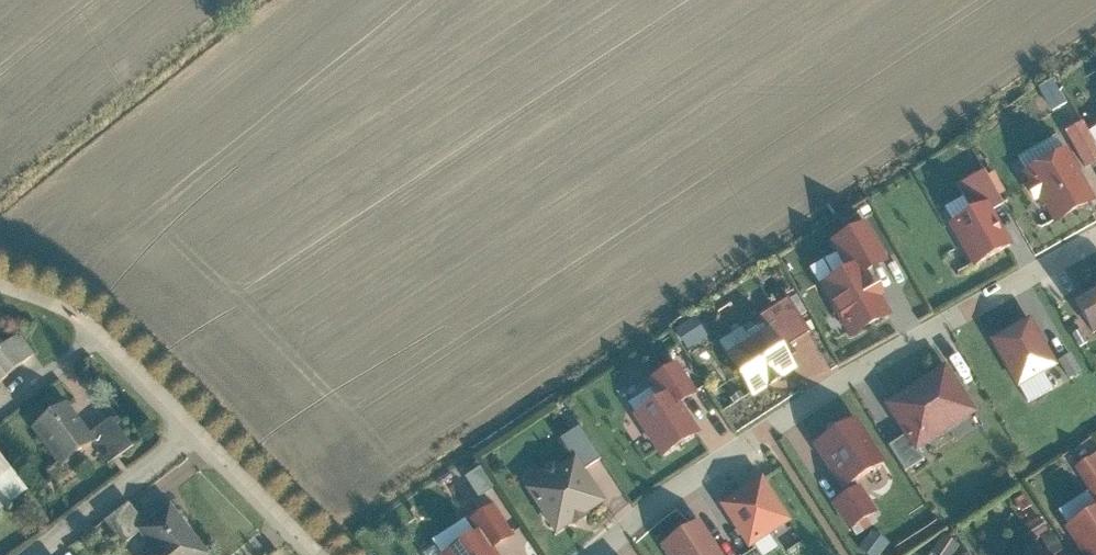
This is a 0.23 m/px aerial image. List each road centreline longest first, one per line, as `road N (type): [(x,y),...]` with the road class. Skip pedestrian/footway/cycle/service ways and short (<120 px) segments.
road 1 (residential): [(599,554),(768,429),(1095,238)]
road 2 (residential): [(199,438),(44,554)]
road 3 (residential): [(317,554),(199,438)]
road 4 (residential): [(199,438),(104,344)]
road 5 (residential): [(0,418),(104,344)]
road 6 (residential): [(104,344),(55,306),(0,286)]

